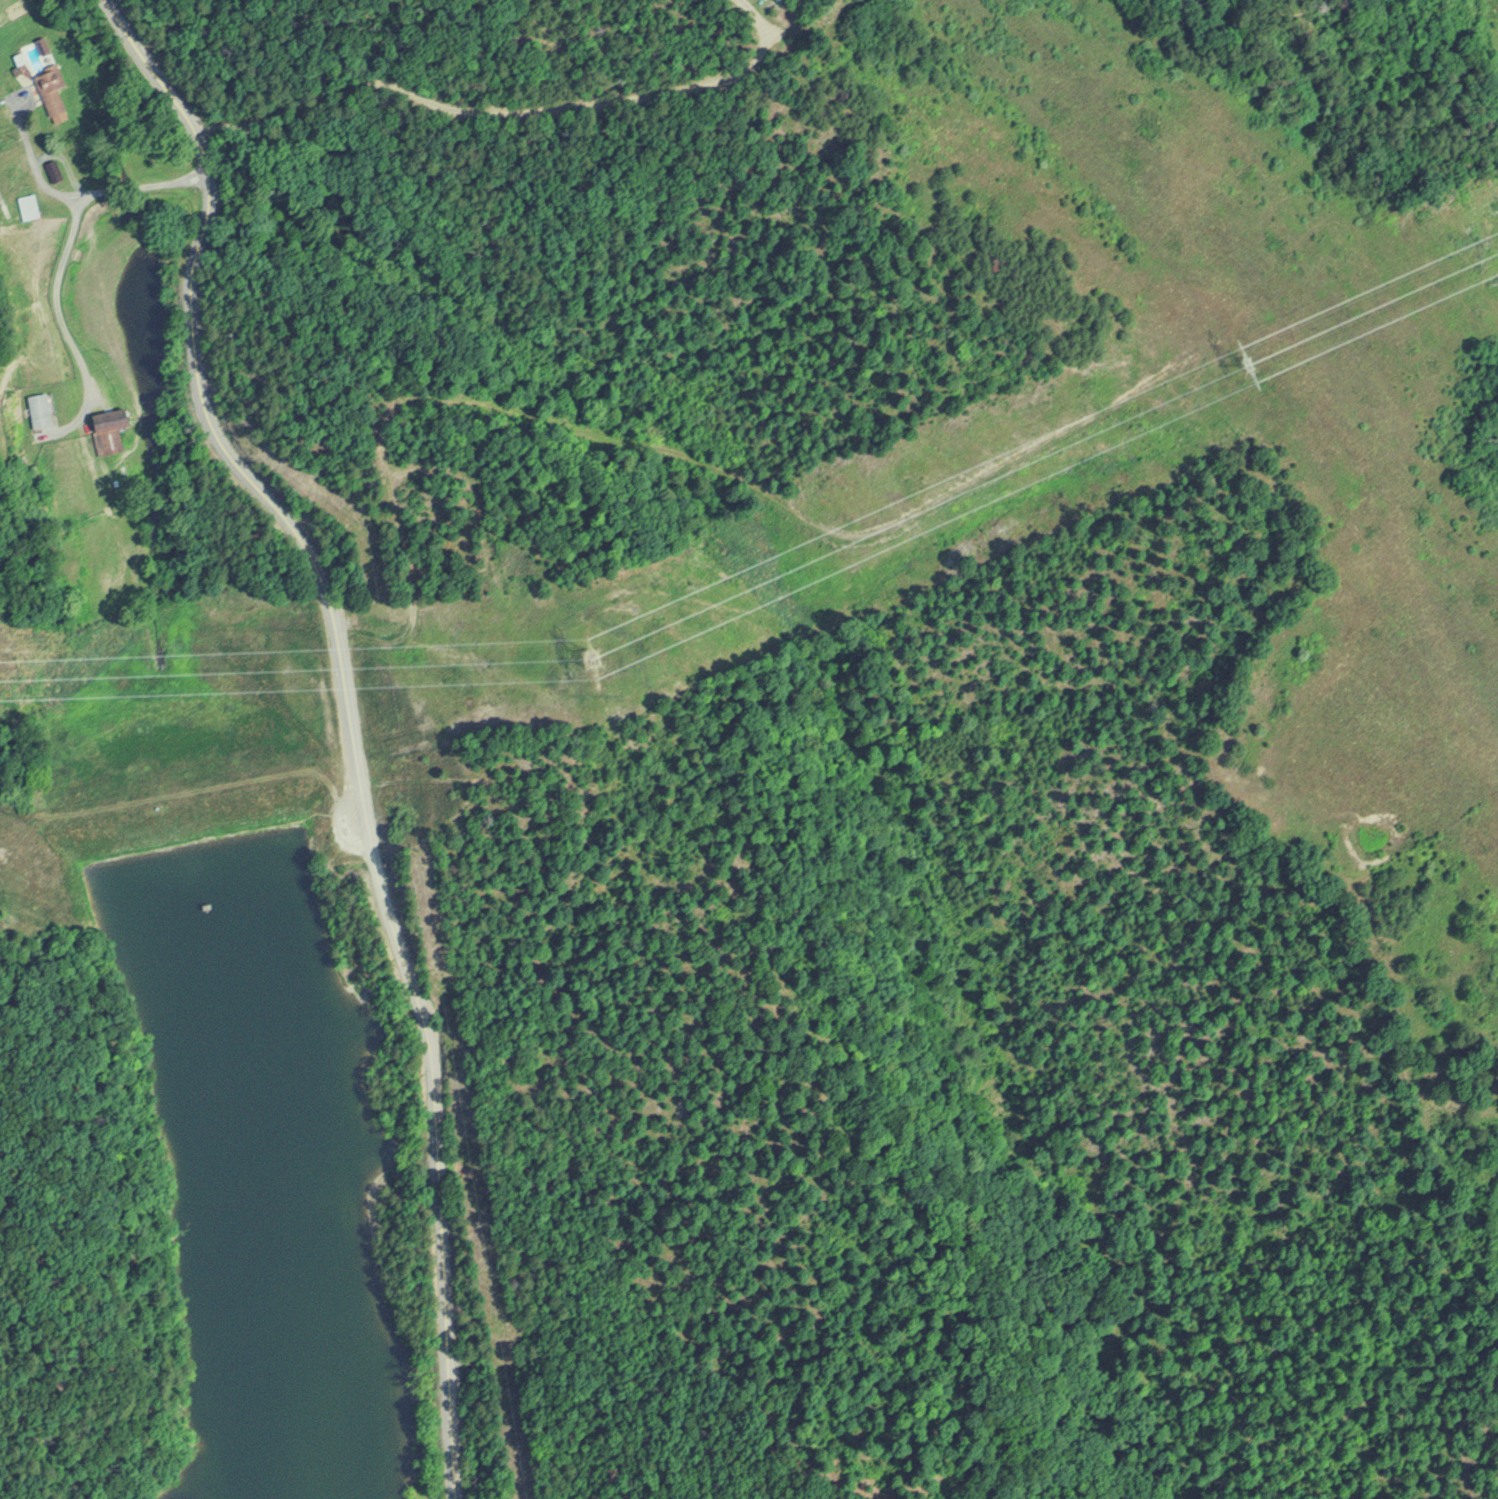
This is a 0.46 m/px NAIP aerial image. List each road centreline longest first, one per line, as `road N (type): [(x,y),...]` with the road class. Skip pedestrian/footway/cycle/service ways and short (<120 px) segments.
road 1 (tertiary): [(454,1498),(426,1015),(393,937),(365,831),(331,610),(298,535),(241,474),(207,419),(189,323),(191,263),(214,172),(190,119),(106,0)]
road 2 (residential): [(214,172),(57,191),(38,173),(13,99)]

